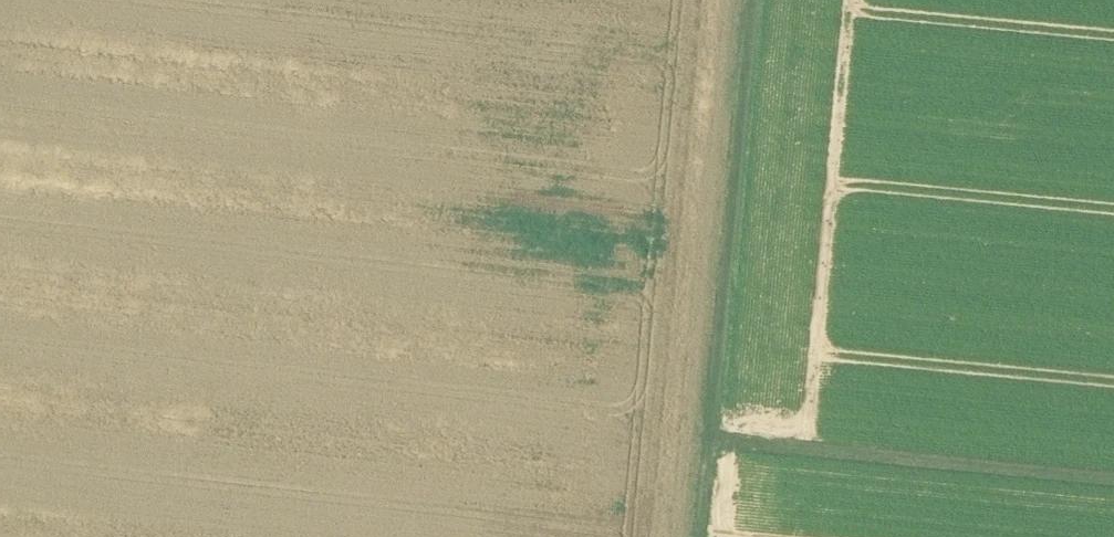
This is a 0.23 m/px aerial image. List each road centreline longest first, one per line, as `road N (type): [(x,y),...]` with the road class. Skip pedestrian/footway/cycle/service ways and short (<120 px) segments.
road 1 (track): [(758,0),(704,536)]
road 2 (track): [(1113,474),(715,434)]

